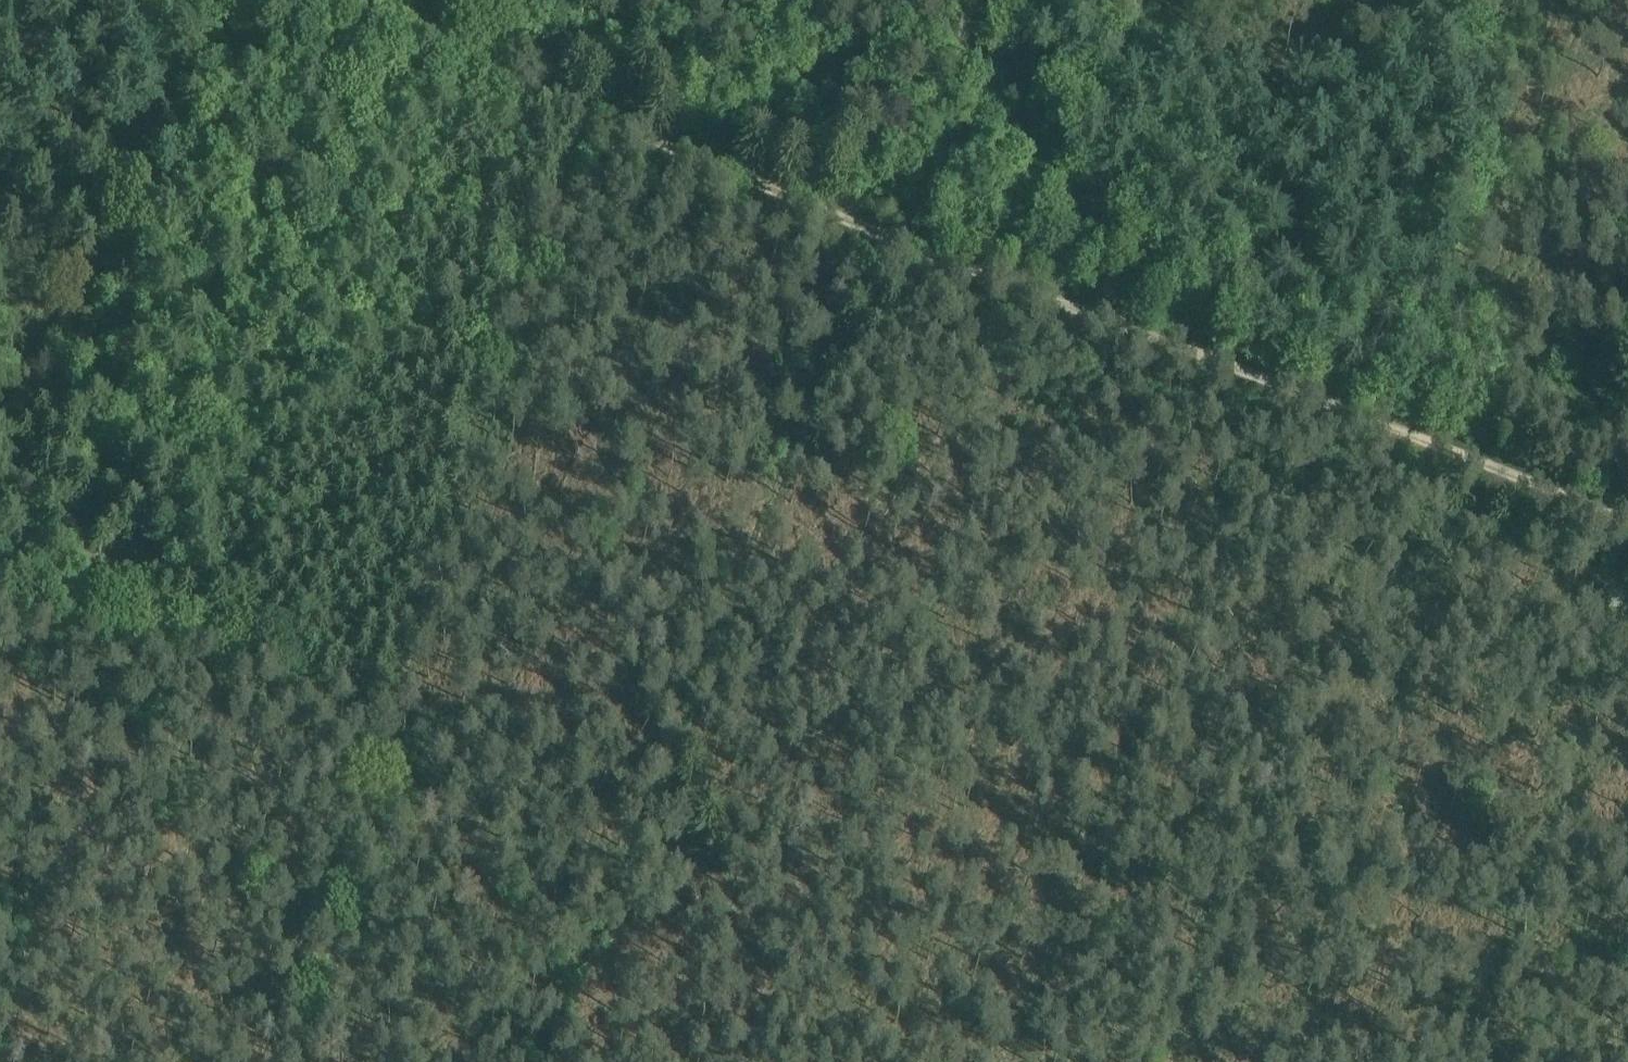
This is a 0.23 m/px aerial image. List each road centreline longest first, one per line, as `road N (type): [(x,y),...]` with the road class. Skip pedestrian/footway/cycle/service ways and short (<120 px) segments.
road 1 (track): [(891,235),(550,1061)]
road 2 (track): [(1627,512),(891,235)]
road 3 (track): [(891,235),(301,0)]
road 4 (track): [(1147,325),(1019,0)]
road 5 (track): [(891,235),(983,0)]

